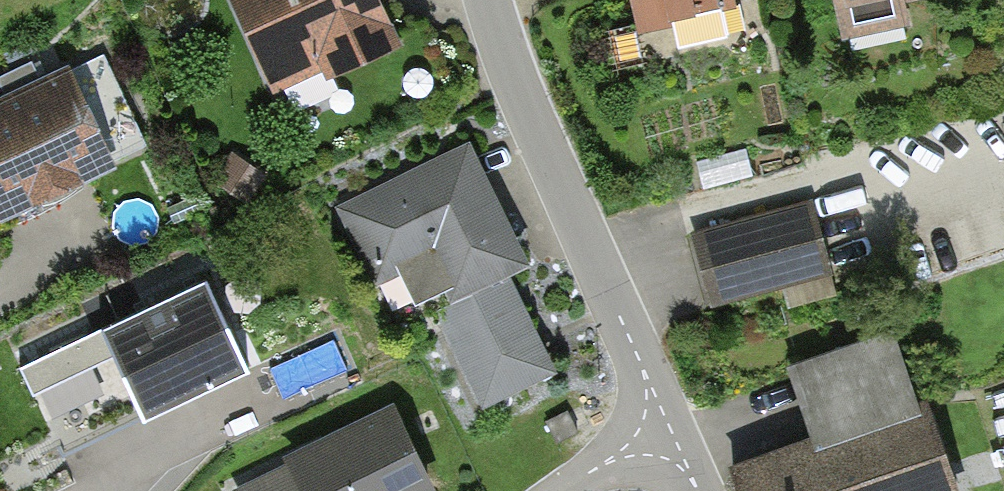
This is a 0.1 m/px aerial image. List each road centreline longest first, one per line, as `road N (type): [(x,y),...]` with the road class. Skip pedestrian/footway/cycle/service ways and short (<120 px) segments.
road 1 (unclassified): [(489,0),(646,376),(658,437)]

